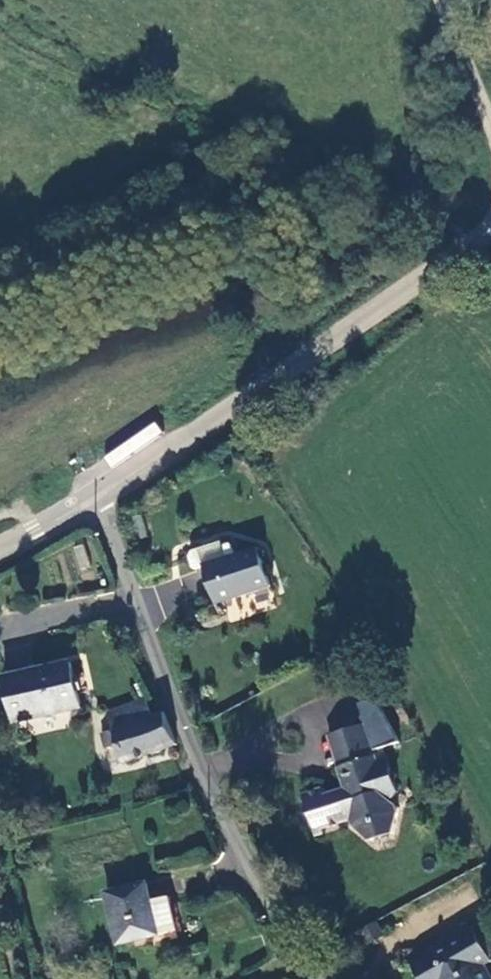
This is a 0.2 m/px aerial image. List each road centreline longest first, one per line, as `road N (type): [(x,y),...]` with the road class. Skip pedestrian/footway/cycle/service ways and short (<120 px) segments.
road 1 (residential): [(95,503),(180,713),(233,879),(297,978)]
road 2 (unclassified): [(490,226),(95,503)]
road 3 (unclassified): [(441,0),(490,130)]

